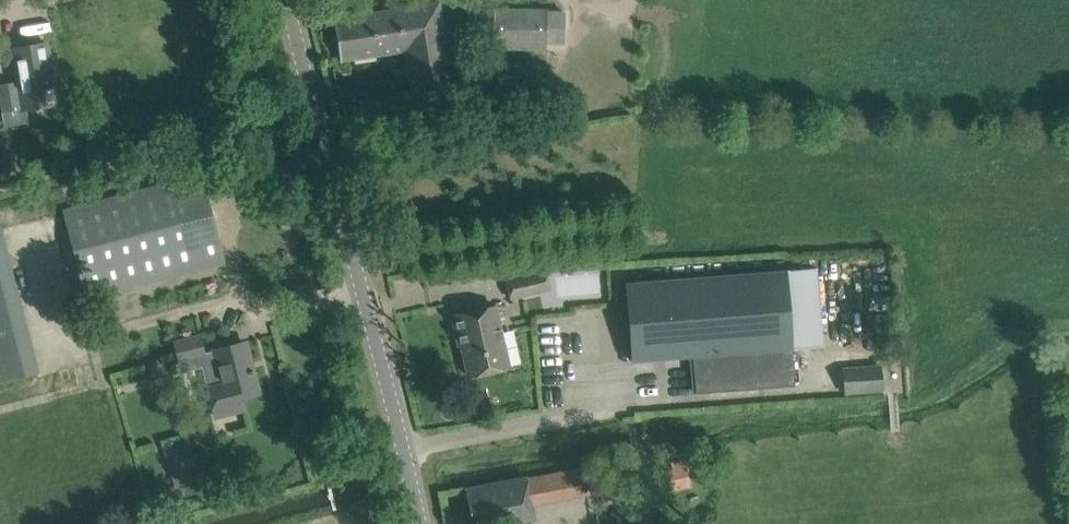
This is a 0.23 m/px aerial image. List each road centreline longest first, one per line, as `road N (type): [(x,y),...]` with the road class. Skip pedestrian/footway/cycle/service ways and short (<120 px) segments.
road 1 (unclassified): [(419,523),(287,0)]

